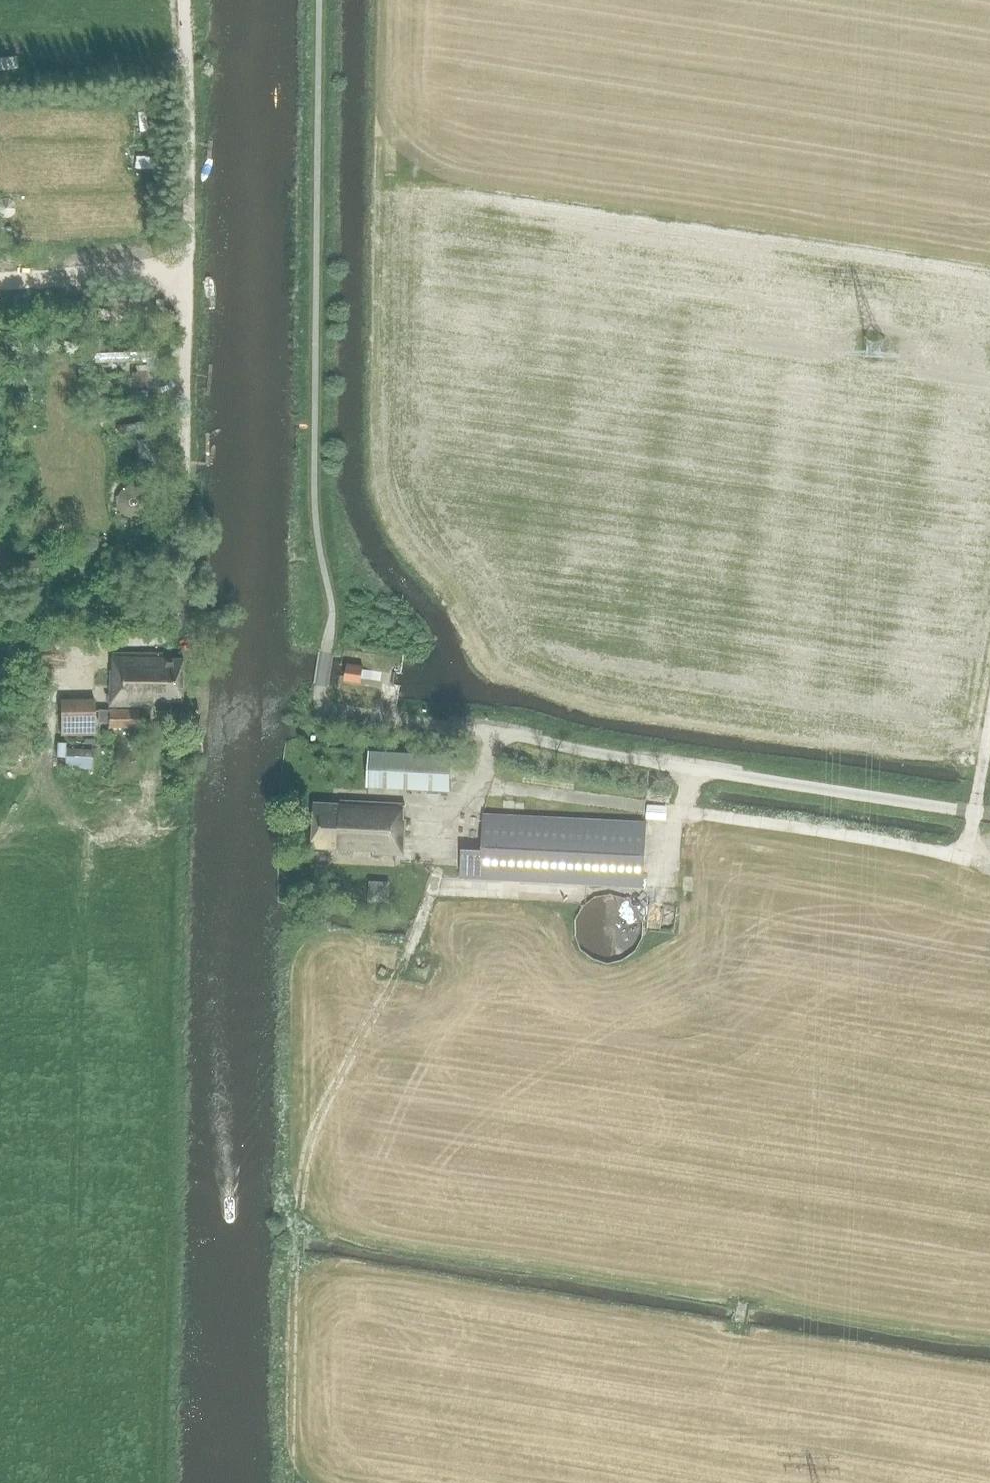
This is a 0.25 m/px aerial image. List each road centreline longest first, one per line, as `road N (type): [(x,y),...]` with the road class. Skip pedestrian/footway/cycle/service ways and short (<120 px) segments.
road 1 (track): [(442,859),(406,958),(307,1151),(294,1282),(290,1482)]
road 2 (track): [(484,786),(964,856),(989,720)]
road 3 (unclassified): [(989,815),(497,732)]
road 4 (track): [(184,274),(0,280)]

